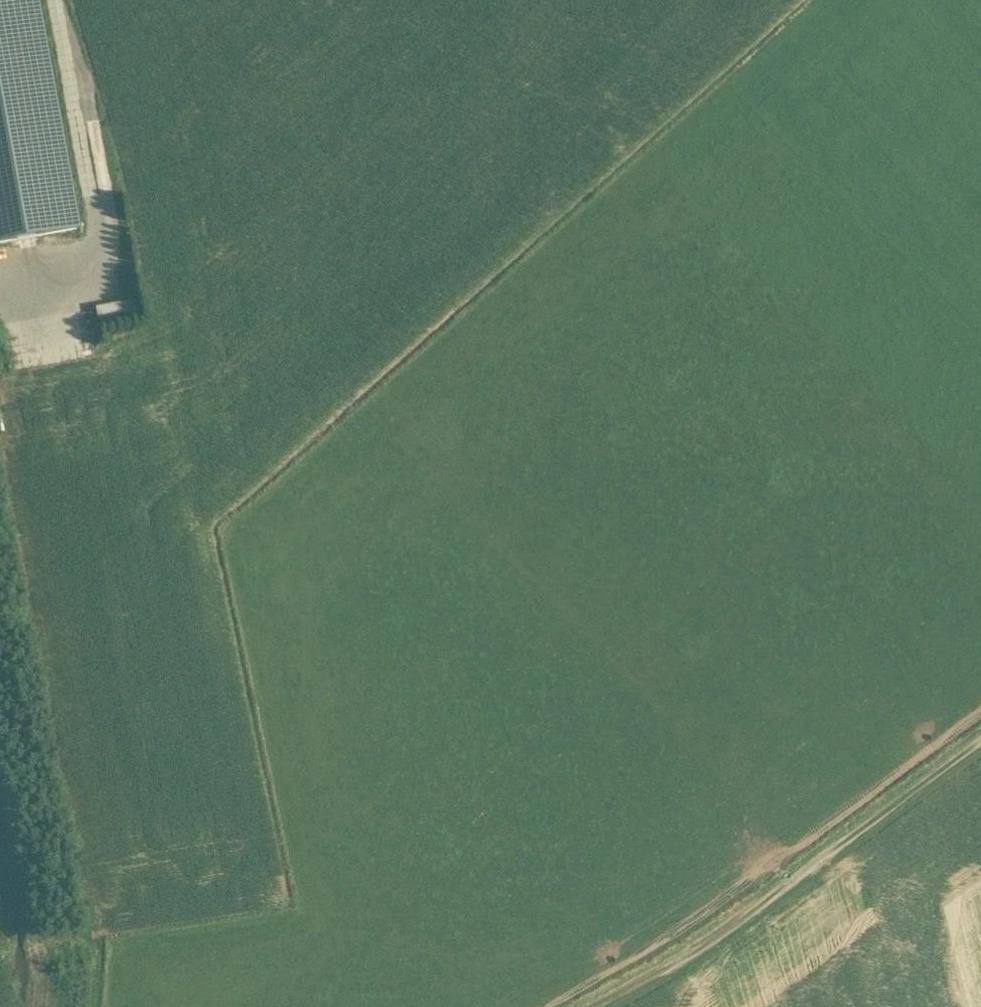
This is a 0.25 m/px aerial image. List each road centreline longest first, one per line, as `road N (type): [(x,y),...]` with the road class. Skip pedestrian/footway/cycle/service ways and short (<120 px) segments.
road 1 (track): [(607,1006),(980,753)]
road 2 (unclassified): [(0,263),(99,245),(56,0)]

